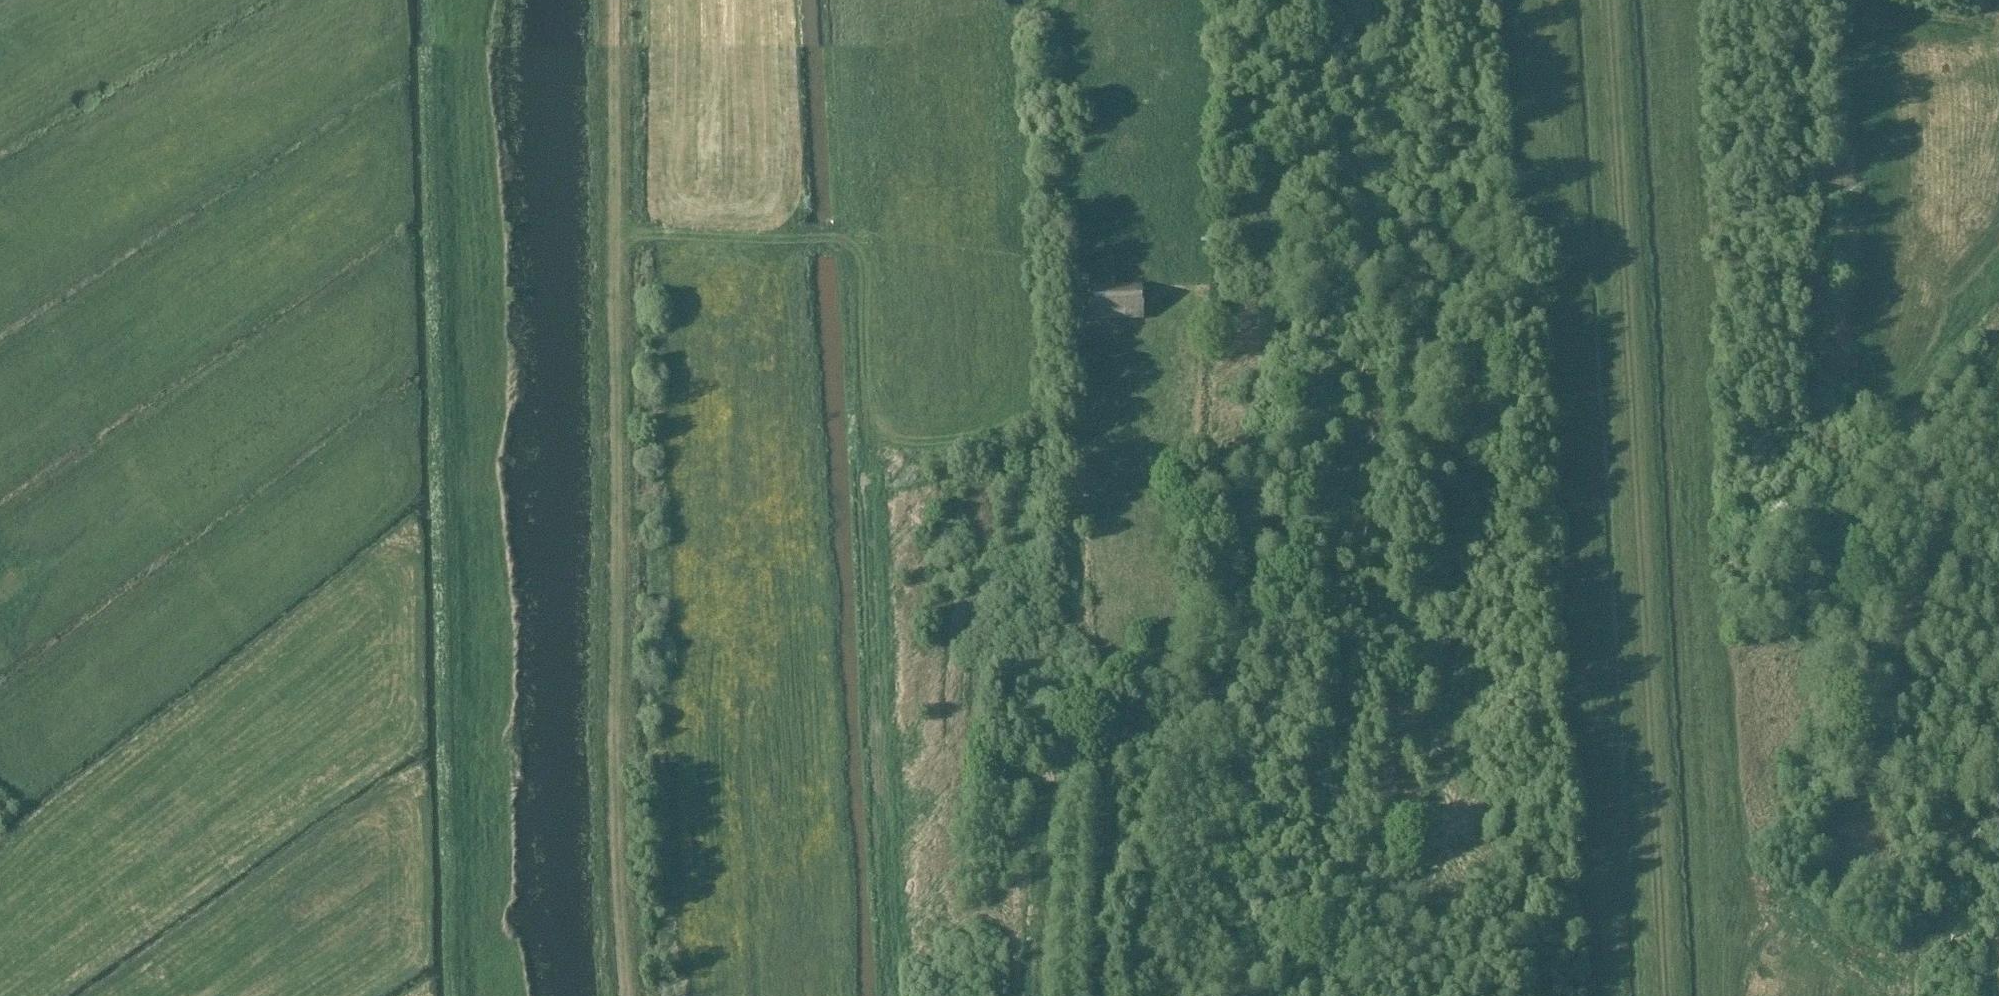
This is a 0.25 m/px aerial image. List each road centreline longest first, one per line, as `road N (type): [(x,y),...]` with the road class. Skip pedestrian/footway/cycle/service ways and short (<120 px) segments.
road 1 (track): [(1664,995),(1606,0)]
road 2 (track): [(628,995),(613,724),(616,0)]

